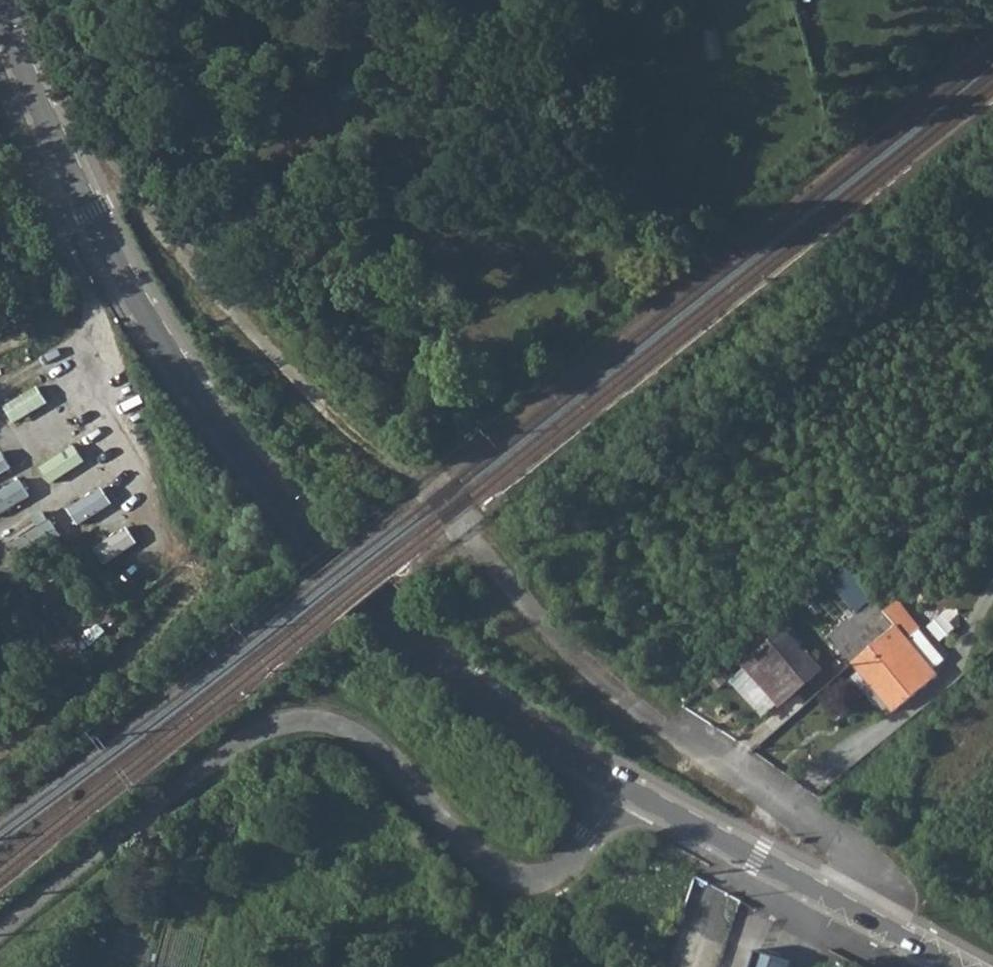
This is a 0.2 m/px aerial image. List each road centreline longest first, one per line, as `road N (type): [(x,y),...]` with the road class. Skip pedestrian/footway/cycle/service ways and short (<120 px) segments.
road 1 (tertiary): [(2,0),(154,329),(237,450),(335,561),(424,648),(551,744),(960,966)]

